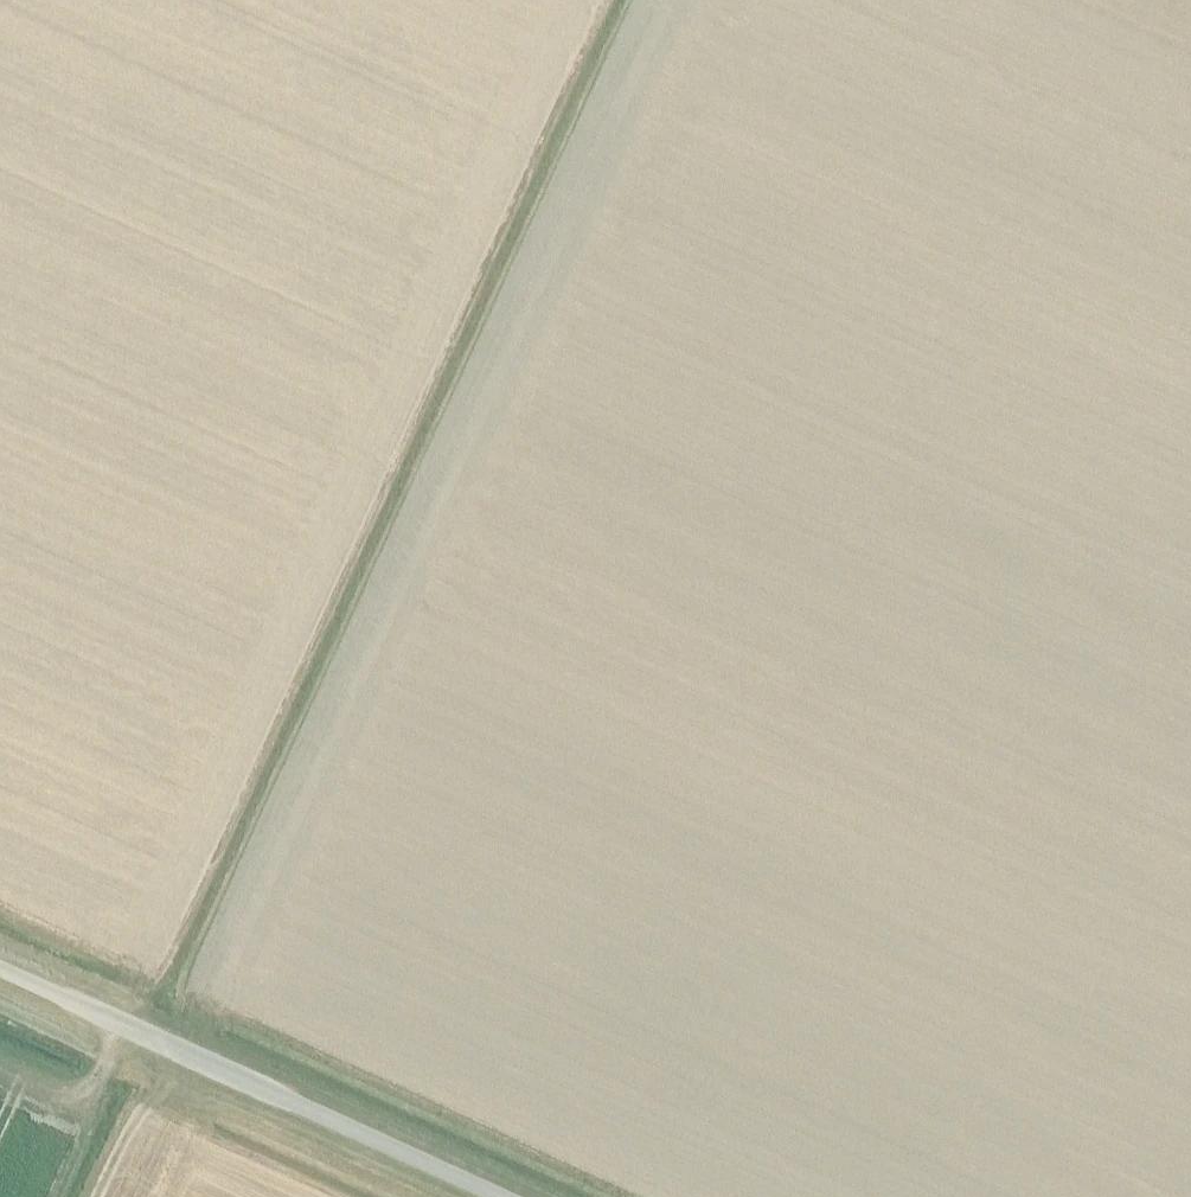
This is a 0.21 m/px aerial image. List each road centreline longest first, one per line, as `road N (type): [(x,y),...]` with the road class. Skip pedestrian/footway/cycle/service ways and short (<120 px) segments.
road 1 (unclassified): [(496,1196),(0,973)]

